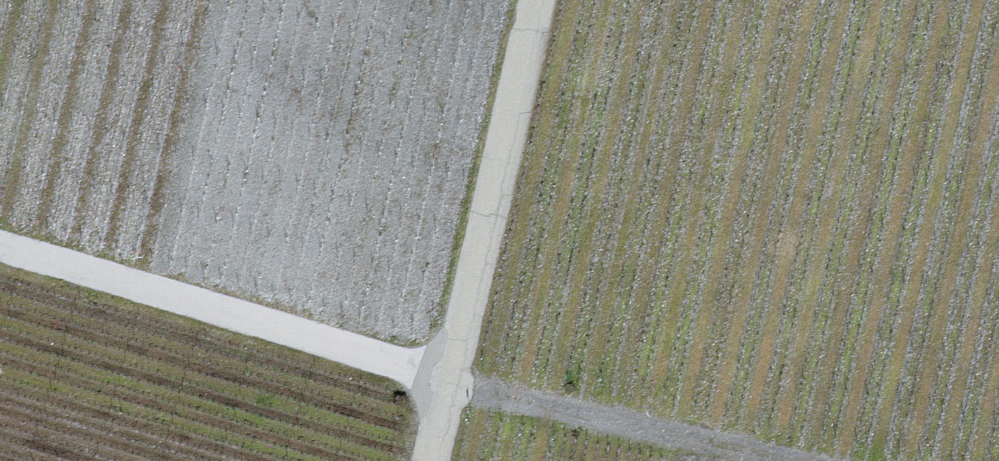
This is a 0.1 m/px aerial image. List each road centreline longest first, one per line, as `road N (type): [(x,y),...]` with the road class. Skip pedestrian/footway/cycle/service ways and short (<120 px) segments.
road 1 (track): [(0,257),(446,382),(786,460)]
road 2 (track): [(428,460),(534,0)]

